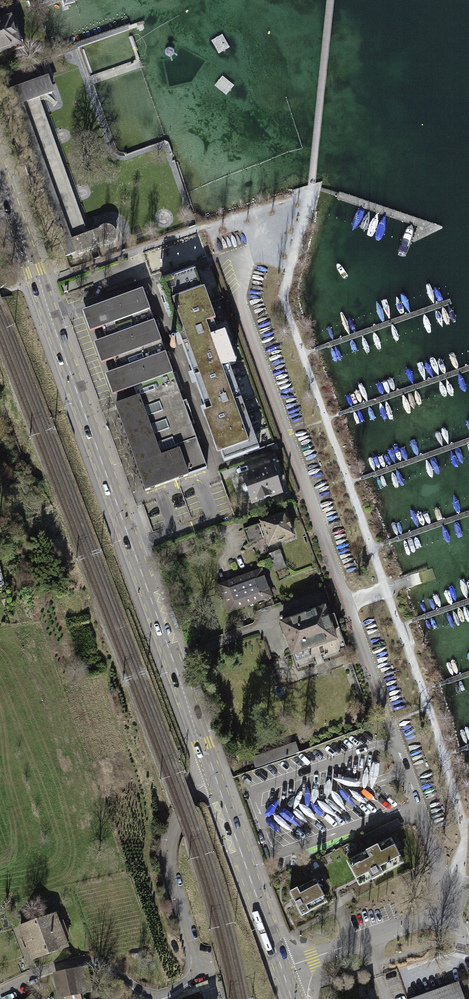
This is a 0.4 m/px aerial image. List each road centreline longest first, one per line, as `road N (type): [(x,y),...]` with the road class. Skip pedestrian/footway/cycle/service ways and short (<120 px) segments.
road 1 (primary): [(0,175),(282,969)]
road 2 (unclassified): [(282,969),(435,914),(437,862),(392,741)]

